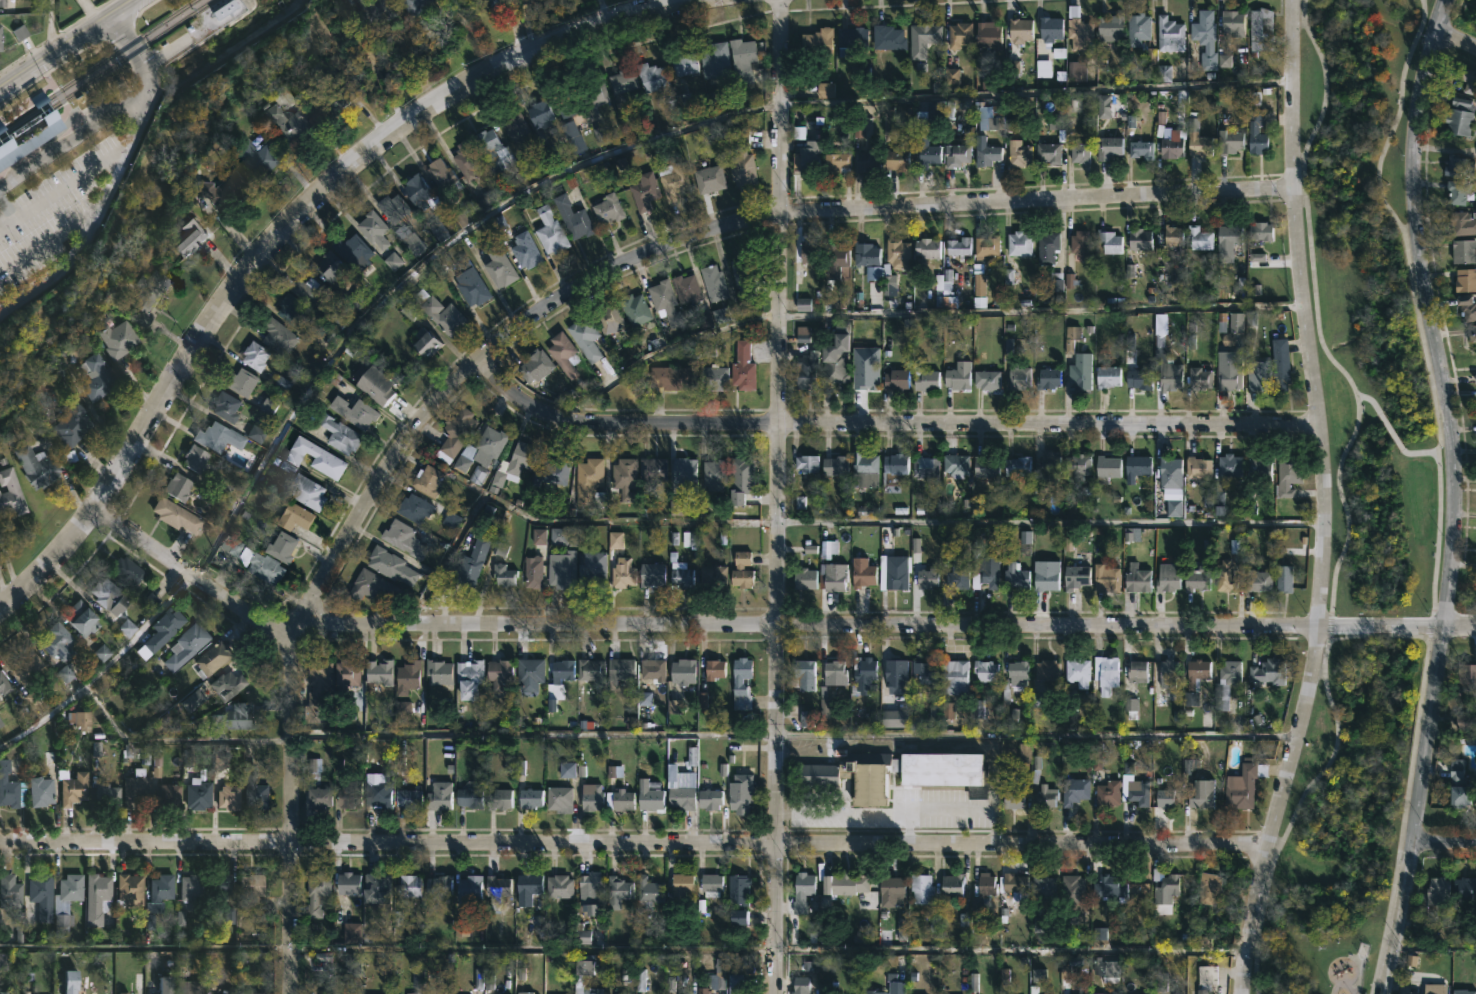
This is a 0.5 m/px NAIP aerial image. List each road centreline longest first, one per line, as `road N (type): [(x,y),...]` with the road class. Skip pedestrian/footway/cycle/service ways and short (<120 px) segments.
road 1 (residential): [(1475,626),(270,620),(239,609),(92,506)]
road 2 (residential): [(1268,846),(0,838)]
road 3 (residential): [(1291,184),(780,214),(648,249),(501,333),(419,416),(351,523),(305,620)]
road 4 (tertiary): [(1291,0),(1291,184),(1323,530),(1309,672),(1242,943),(1240,993)]
road 5 (residential): [(782,0),(774,993)]
road 6 (residential): [(1435,31),(1412,124),(1411,168),(1452,503),(1409,841),(1379,993)]
road 7 (residential): [(1318,425),(568,423),(503,387),(479,355)]
road 8 (tertiary): [(678,0),(579,26),(490,66),(365,147),(239,274),(92,506)]
road 9 (residential): [(305,620),(297,656),(289,993)]
road 10 (residential): [(144,98),(0,190)]
road 11 (tertiary): [(92,506),(0,607)]
road 12 (tertiary): [(111,15),(0,92)]

